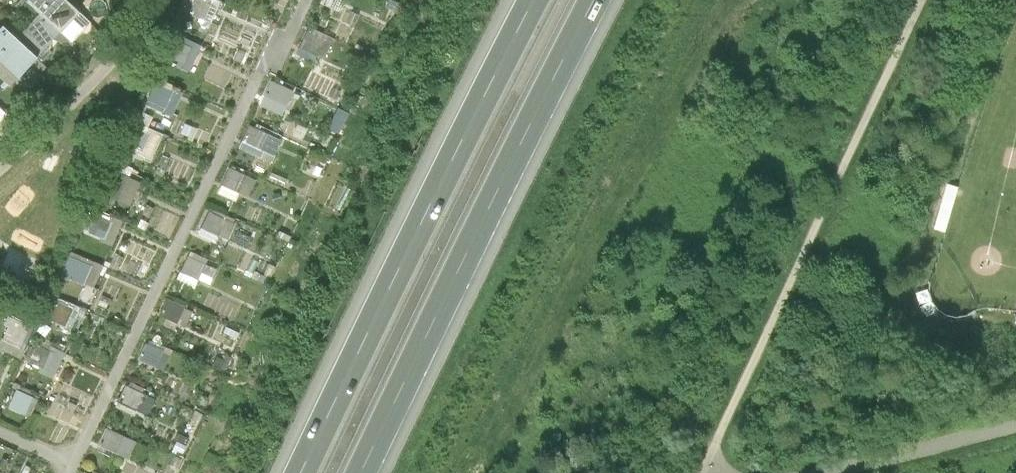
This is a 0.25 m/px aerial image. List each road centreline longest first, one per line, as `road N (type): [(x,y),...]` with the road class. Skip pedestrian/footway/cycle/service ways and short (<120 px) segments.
road 1 (motorway): [(541,0),(385,293),(306,472)]
road 2 (track): [(694,472),(927,0)]
road 3 (motorway): [(366,472),(436,316),(598,0)]
road 4 (track): [(807,472),(1015,426)]

